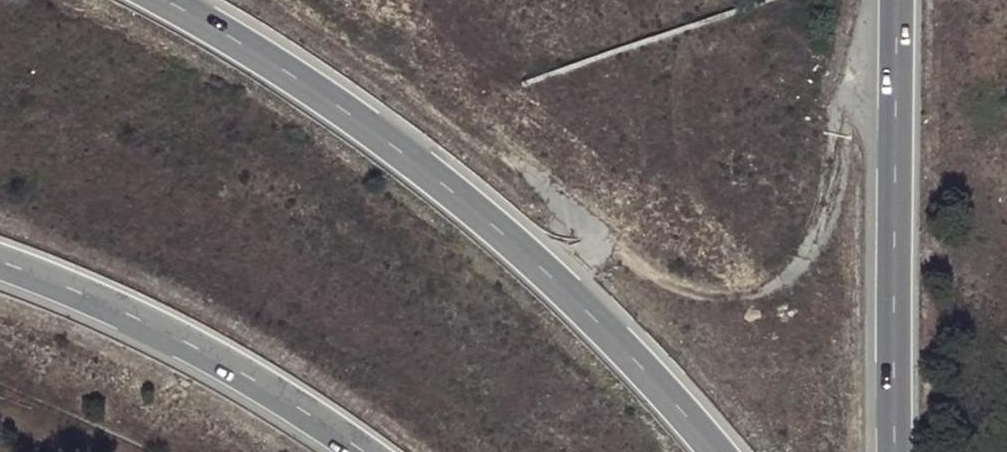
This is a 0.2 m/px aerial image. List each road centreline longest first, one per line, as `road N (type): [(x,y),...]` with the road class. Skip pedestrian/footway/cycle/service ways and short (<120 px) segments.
road 1 (motorway): [(718,451),(608,328),(415,158),(307,83),(164,0)]
road 2 (motorway): [(897,0),(894,451)]
road 3 (motorway): [(0,259),(154,326),(366,451)]

